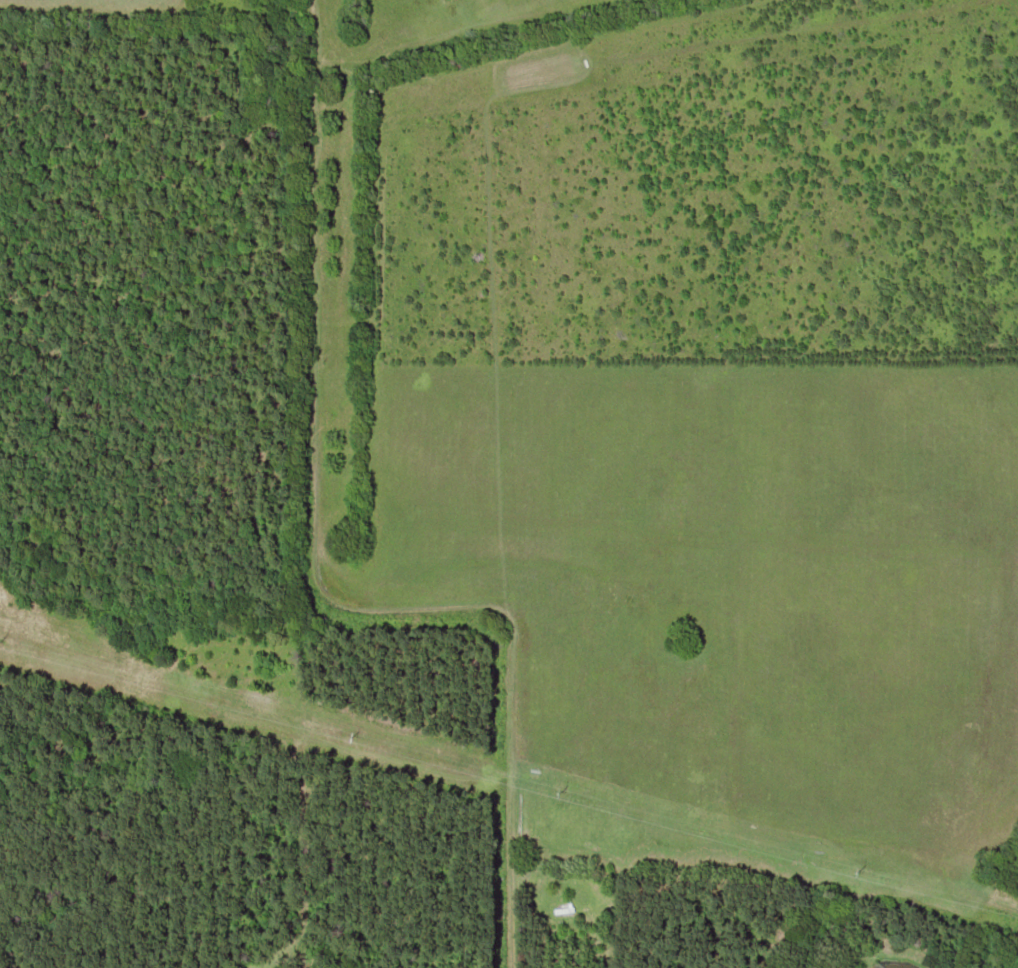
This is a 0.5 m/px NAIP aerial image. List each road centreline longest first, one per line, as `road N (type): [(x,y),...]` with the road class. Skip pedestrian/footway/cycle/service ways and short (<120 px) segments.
road 1 (residential): [(513,967),(506,614),(485,606),(348,609),(320,590),(314,573),(309,0)]

